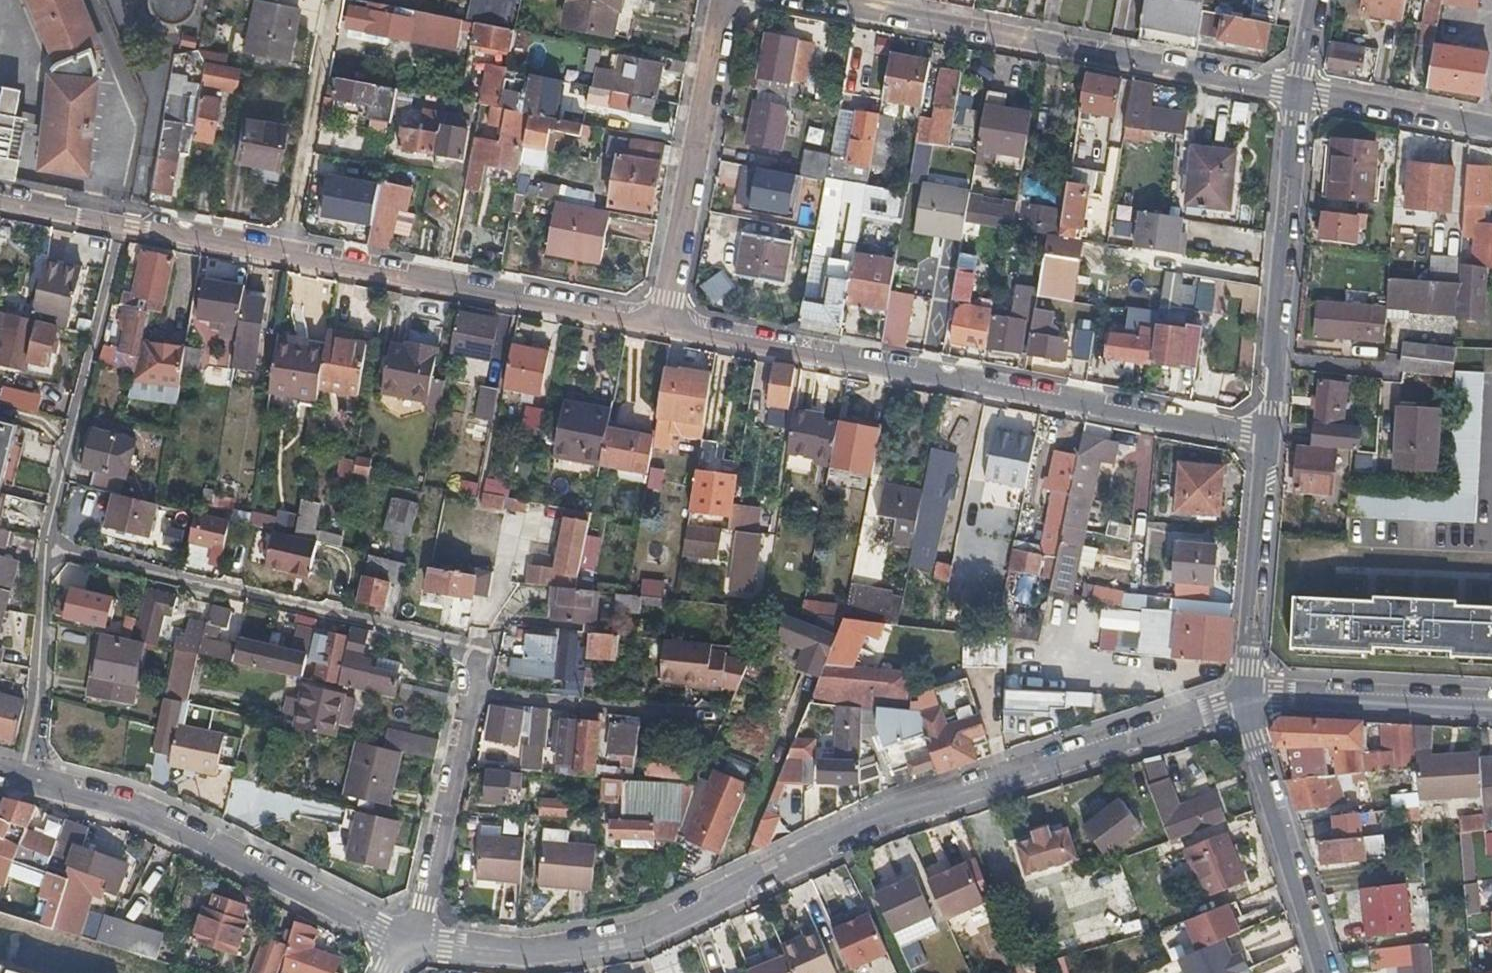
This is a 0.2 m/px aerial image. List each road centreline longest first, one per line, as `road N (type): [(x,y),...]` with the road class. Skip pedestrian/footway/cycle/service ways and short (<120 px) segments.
road 1 (residential): [(411,937),(528,951),(653,932),(908,810),(1249,696)]
road 2 (residential): [(1272,438),(662,322)]
road 3 (residential): [(662,322),(124,224)]
road 4 (residential): [(816,0),(1300,91)]
road 5 (residential): [(48,549),(478,649),(471,695)]
road 6 (residential): [(44,780),(176,825),(411,937)]
road 7 (residential): [(1300,91),(1272,438)]
road 8 (residential): [(124,224),(57,478),(48,549)]
road 9 (residential): [(662,322),(727,0)]
road 10 (residential): [(1249,696),(1258,752),(1333,972)]
road 11 (residential): [(1272,438),(1249,696)]
road 12 (residential): [(471,695),(426,904),(411,937)]
road 13 (residential): [(1491,706),(1249,696)]
road 14 (residential): [(471,695),(702,716)]
road 15 (residential): [(48,549),(44,780)]
road 16 (residential): [(1300,91),(1491,129)]
road 17 (residential): [(124,224),(0,199)]

